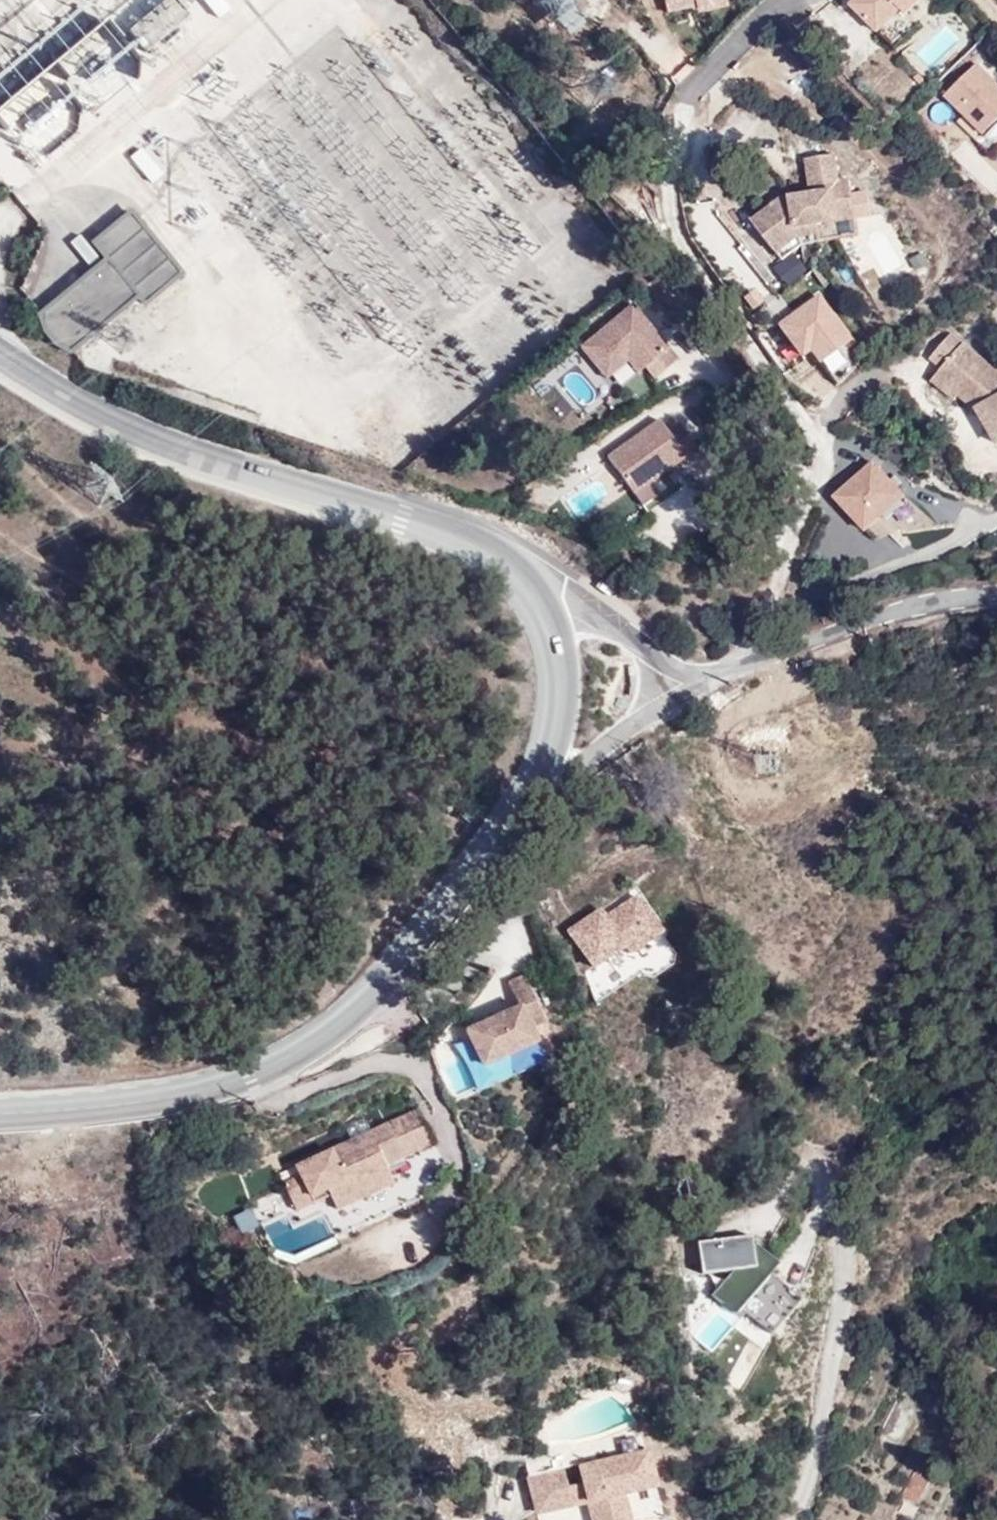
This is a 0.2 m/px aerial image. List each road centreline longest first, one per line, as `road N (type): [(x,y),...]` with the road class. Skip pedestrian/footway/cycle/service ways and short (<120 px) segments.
road 1 (tertiary): [(548,615),(525,581),(471,543),(174,451),(0,353)]
road 2 (tertiary): [(499,822),(386,977),(331,1030),(258,1073),(160,1100),(0,1114)]
road 3 (residential): [(799,1519),(844,1329),(845,1174)]
road 4 (unclassified): [(671,686),(858,624),(996,595)]
road 5 (tertiary): [(548,615),(561,667),(558,724),(546,755),(499,822)]
road 6 (unclassified): [(499,822),(661,705),(671,686)]
road 7 (unclassified): [(671,686),(653,655),(592,620),(567,611),(548,615)]

